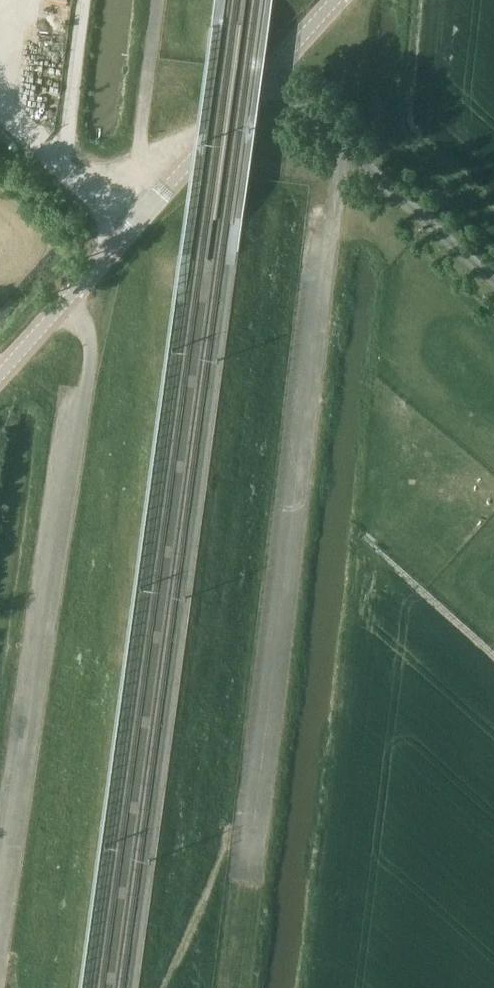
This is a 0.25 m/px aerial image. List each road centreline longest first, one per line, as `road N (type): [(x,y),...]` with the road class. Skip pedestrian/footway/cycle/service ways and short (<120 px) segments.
road 1 (unclassified): [(0,378),(269,74)]
road 2 (track): [(127,234),(75,180),(65,156),(85,0)]
road 3 (unclassified): [(427,222),(269,74)]

